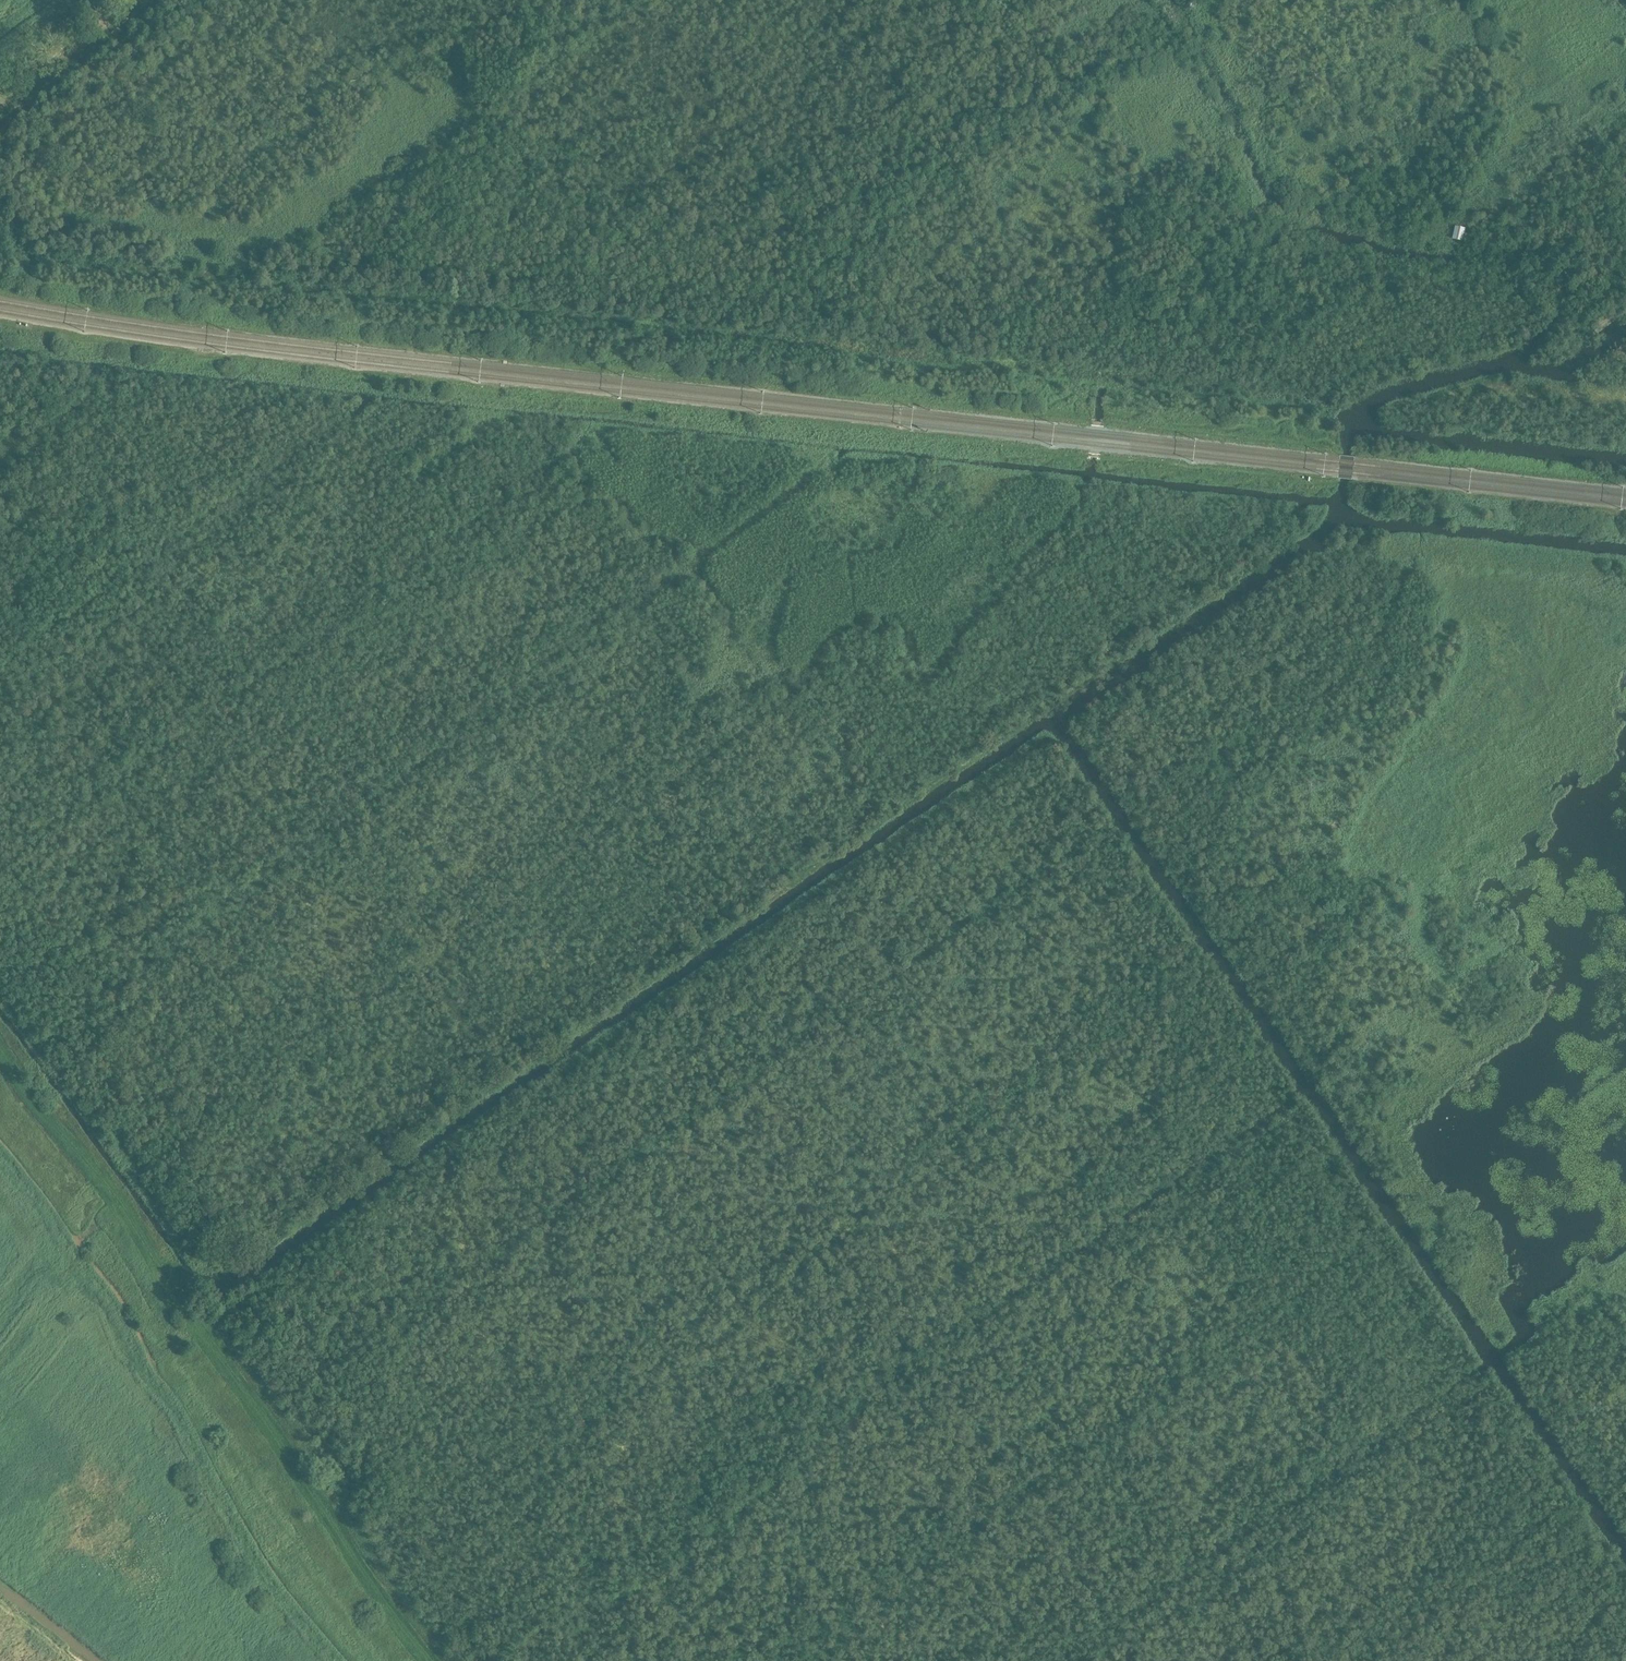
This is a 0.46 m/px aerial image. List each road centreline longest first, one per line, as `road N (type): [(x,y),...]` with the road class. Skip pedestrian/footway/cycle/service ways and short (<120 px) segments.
road 1 (track): [(0,101),(124,0)]

